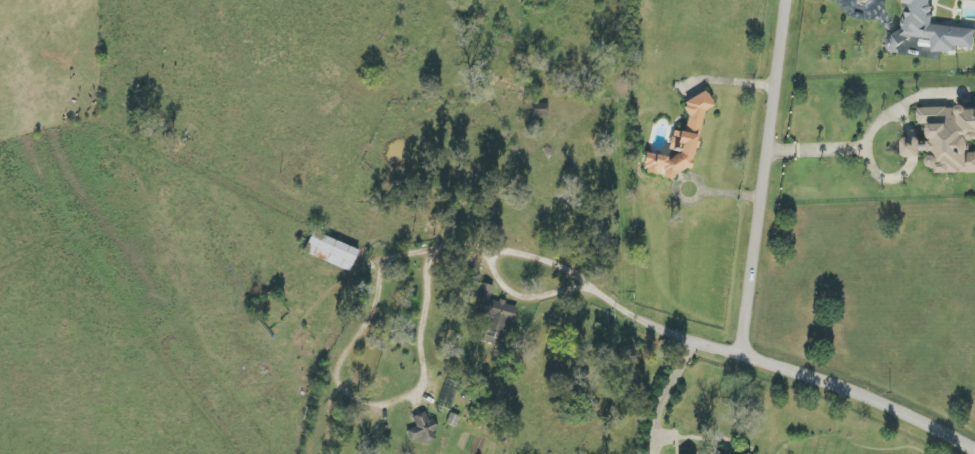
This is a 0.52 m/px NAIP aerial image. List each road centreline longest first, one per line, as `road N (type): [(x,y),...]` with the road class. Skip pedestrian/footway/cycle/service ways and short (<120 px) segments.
road 1 (residential): [(789,0),(742,354)]
road 2 (residential): [(974,450),(892,407),(742,354)]

